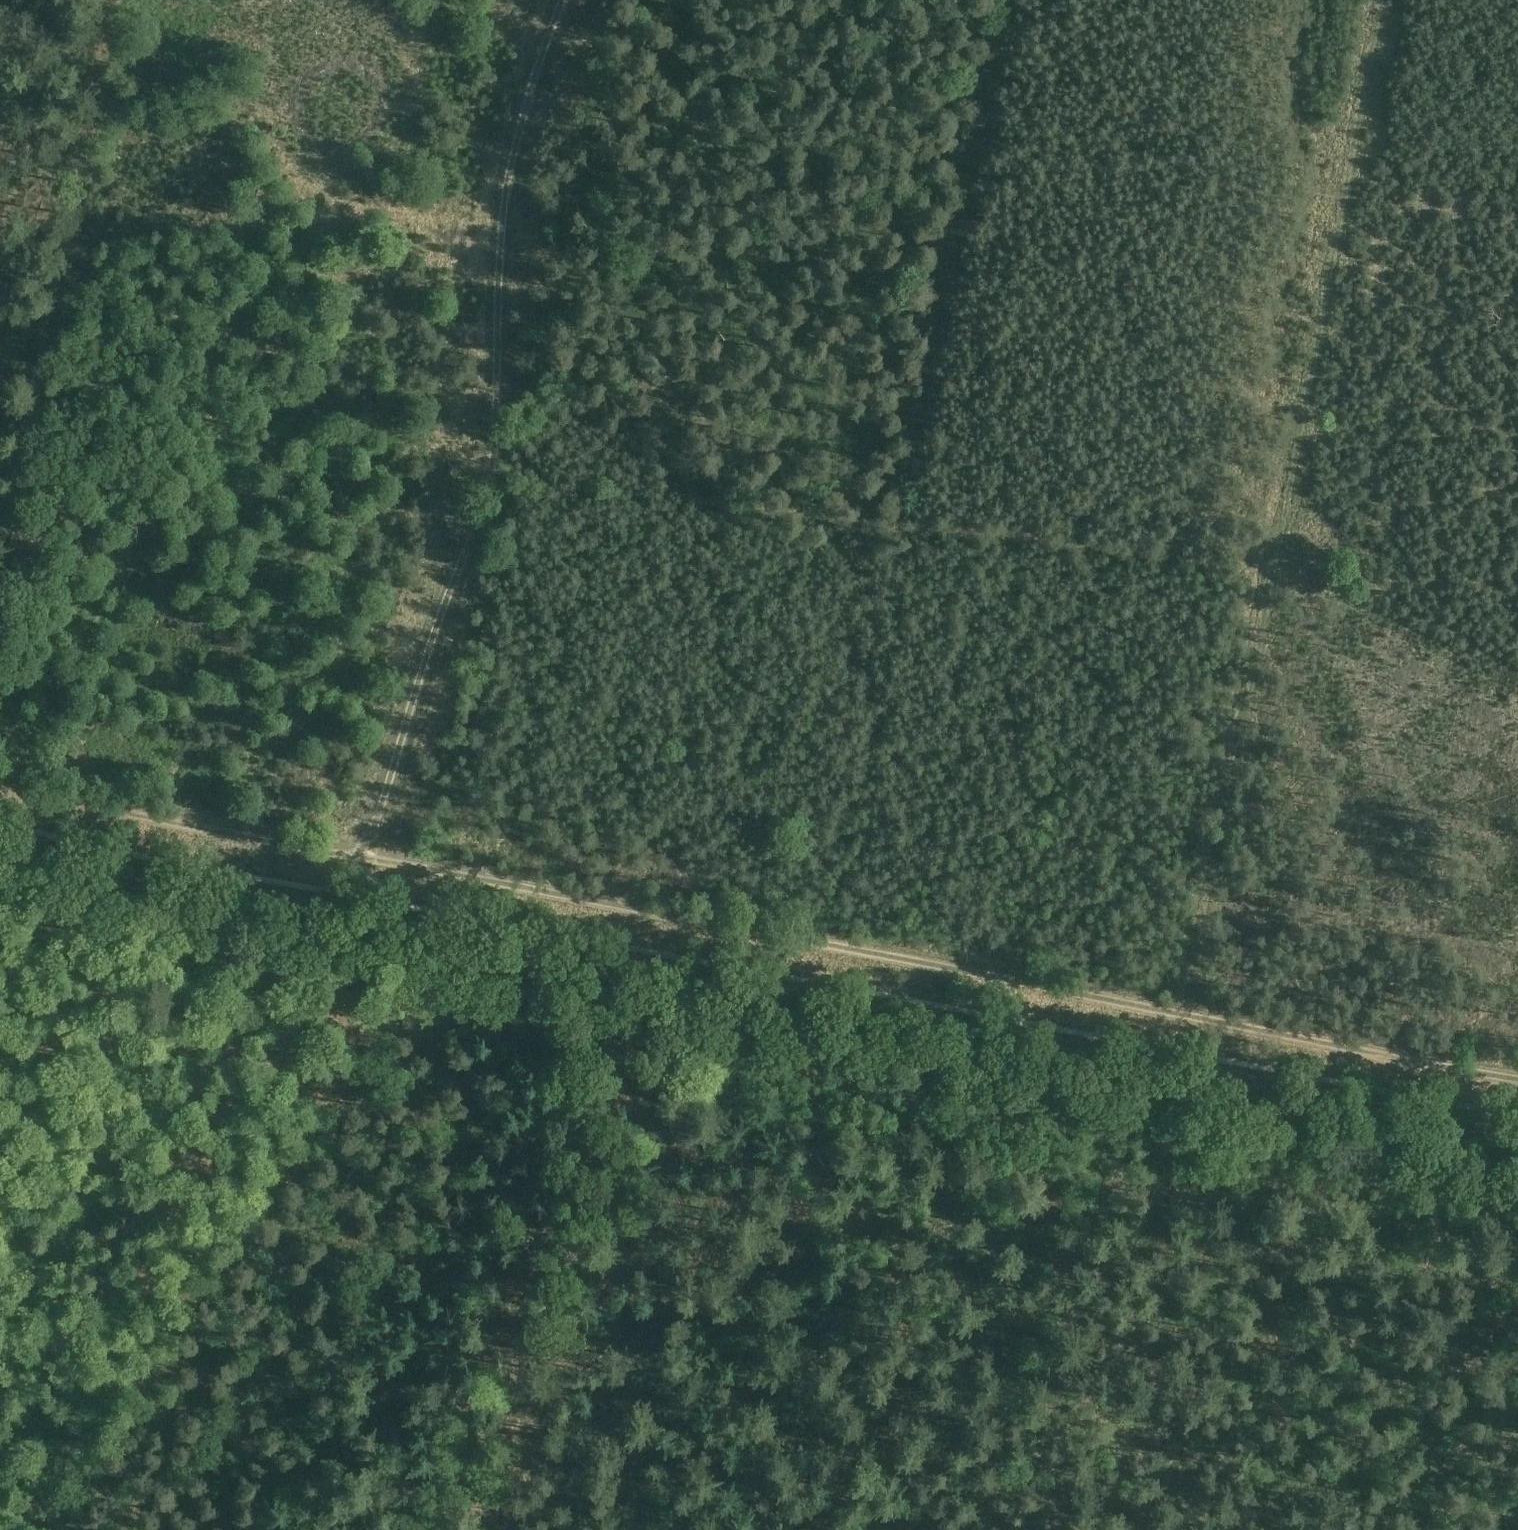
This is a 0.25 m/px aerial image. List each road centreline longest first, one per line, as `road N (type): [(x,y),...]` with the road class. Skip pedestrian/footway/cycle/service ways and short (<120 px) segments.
road 1 (track): [(1517,1085),(0,786)]
road 2 (track): [(566,0),(516,122),(510,319),(483,521),(403,748),(389,864)]

